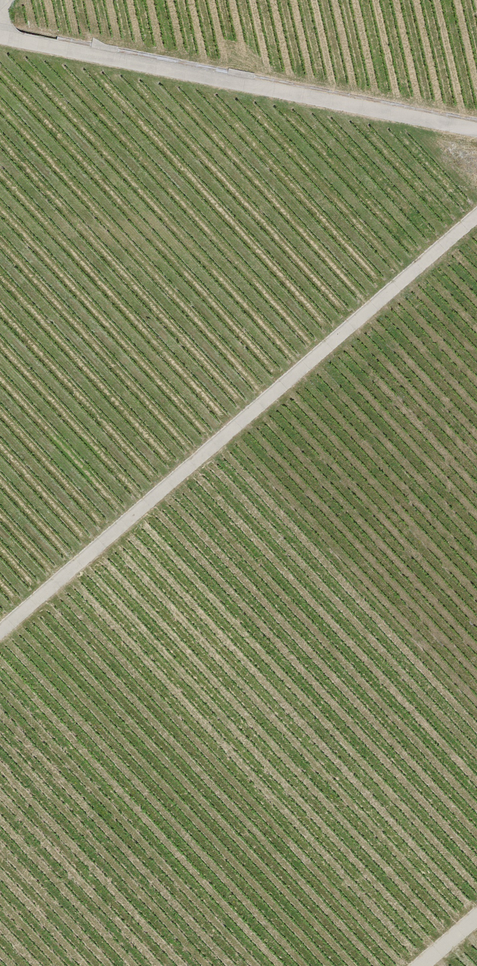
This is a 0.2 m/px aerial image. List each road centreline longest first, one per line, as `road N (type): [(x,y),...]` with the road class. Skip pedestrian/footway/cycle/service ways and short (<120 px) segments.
road 1 (track): [(0,631),(476,215)]
road 2 (track): [(476,131),(0,36)]

